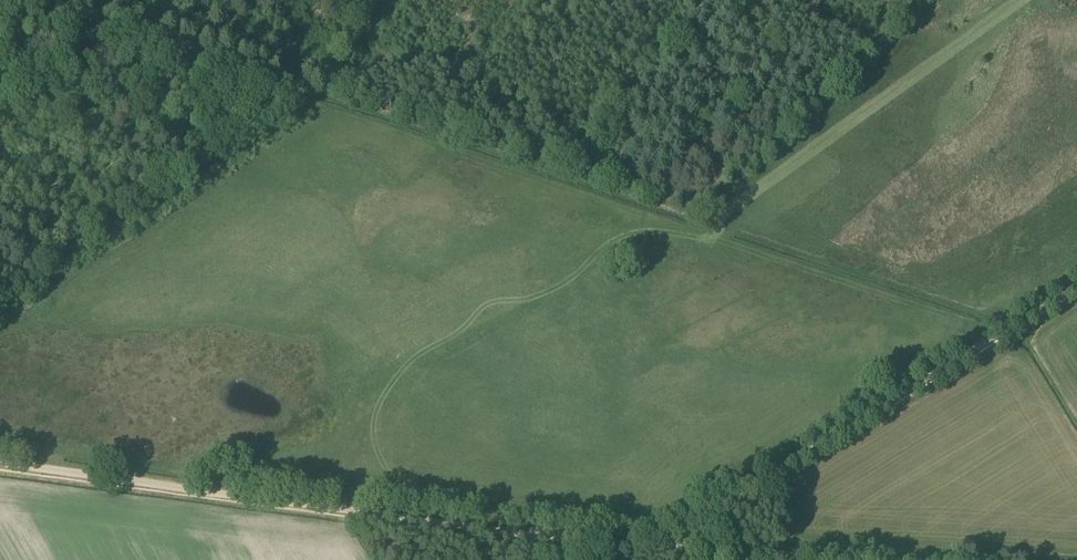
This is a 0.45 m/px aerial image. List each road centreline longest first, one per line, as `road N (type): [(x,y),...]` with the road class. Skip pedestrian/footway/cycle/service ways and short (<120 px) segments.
road 1 (track): [(0,463),(651,545)]
road 2 (track): [(1076,285),(651,545)]
road 3 (track): [(0,2),(309,103)]
road 4 (unclassified): [(906,559),(651,545)]

